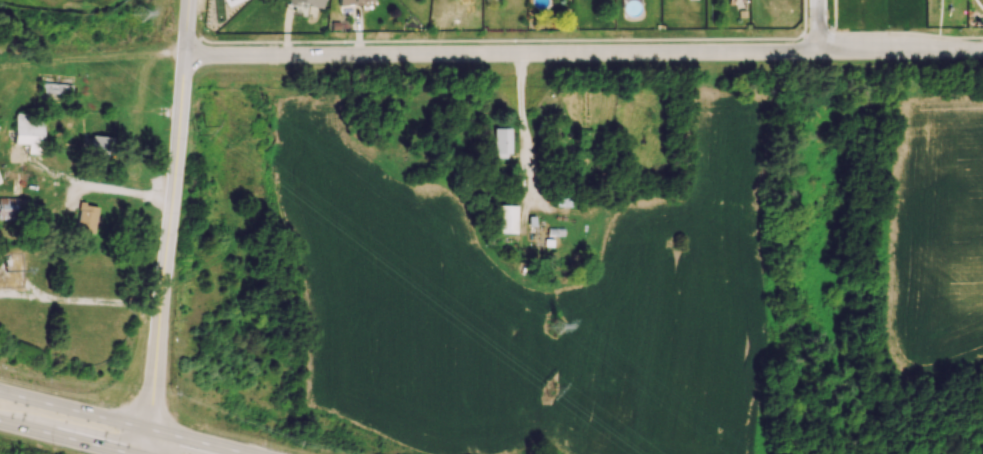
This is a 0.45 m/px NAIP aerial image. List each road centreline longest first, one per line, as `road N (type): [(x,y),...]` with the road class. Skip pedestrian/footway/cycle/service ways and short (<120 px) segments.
road 1 (tertiary): [(183,54),(982,49)]
road 2 (tertiary): [(183,54),(147,453)]
road 3 (primary): [(149,429),(0,391)]
road 4 (primary): [(0,421),(131,453)]

